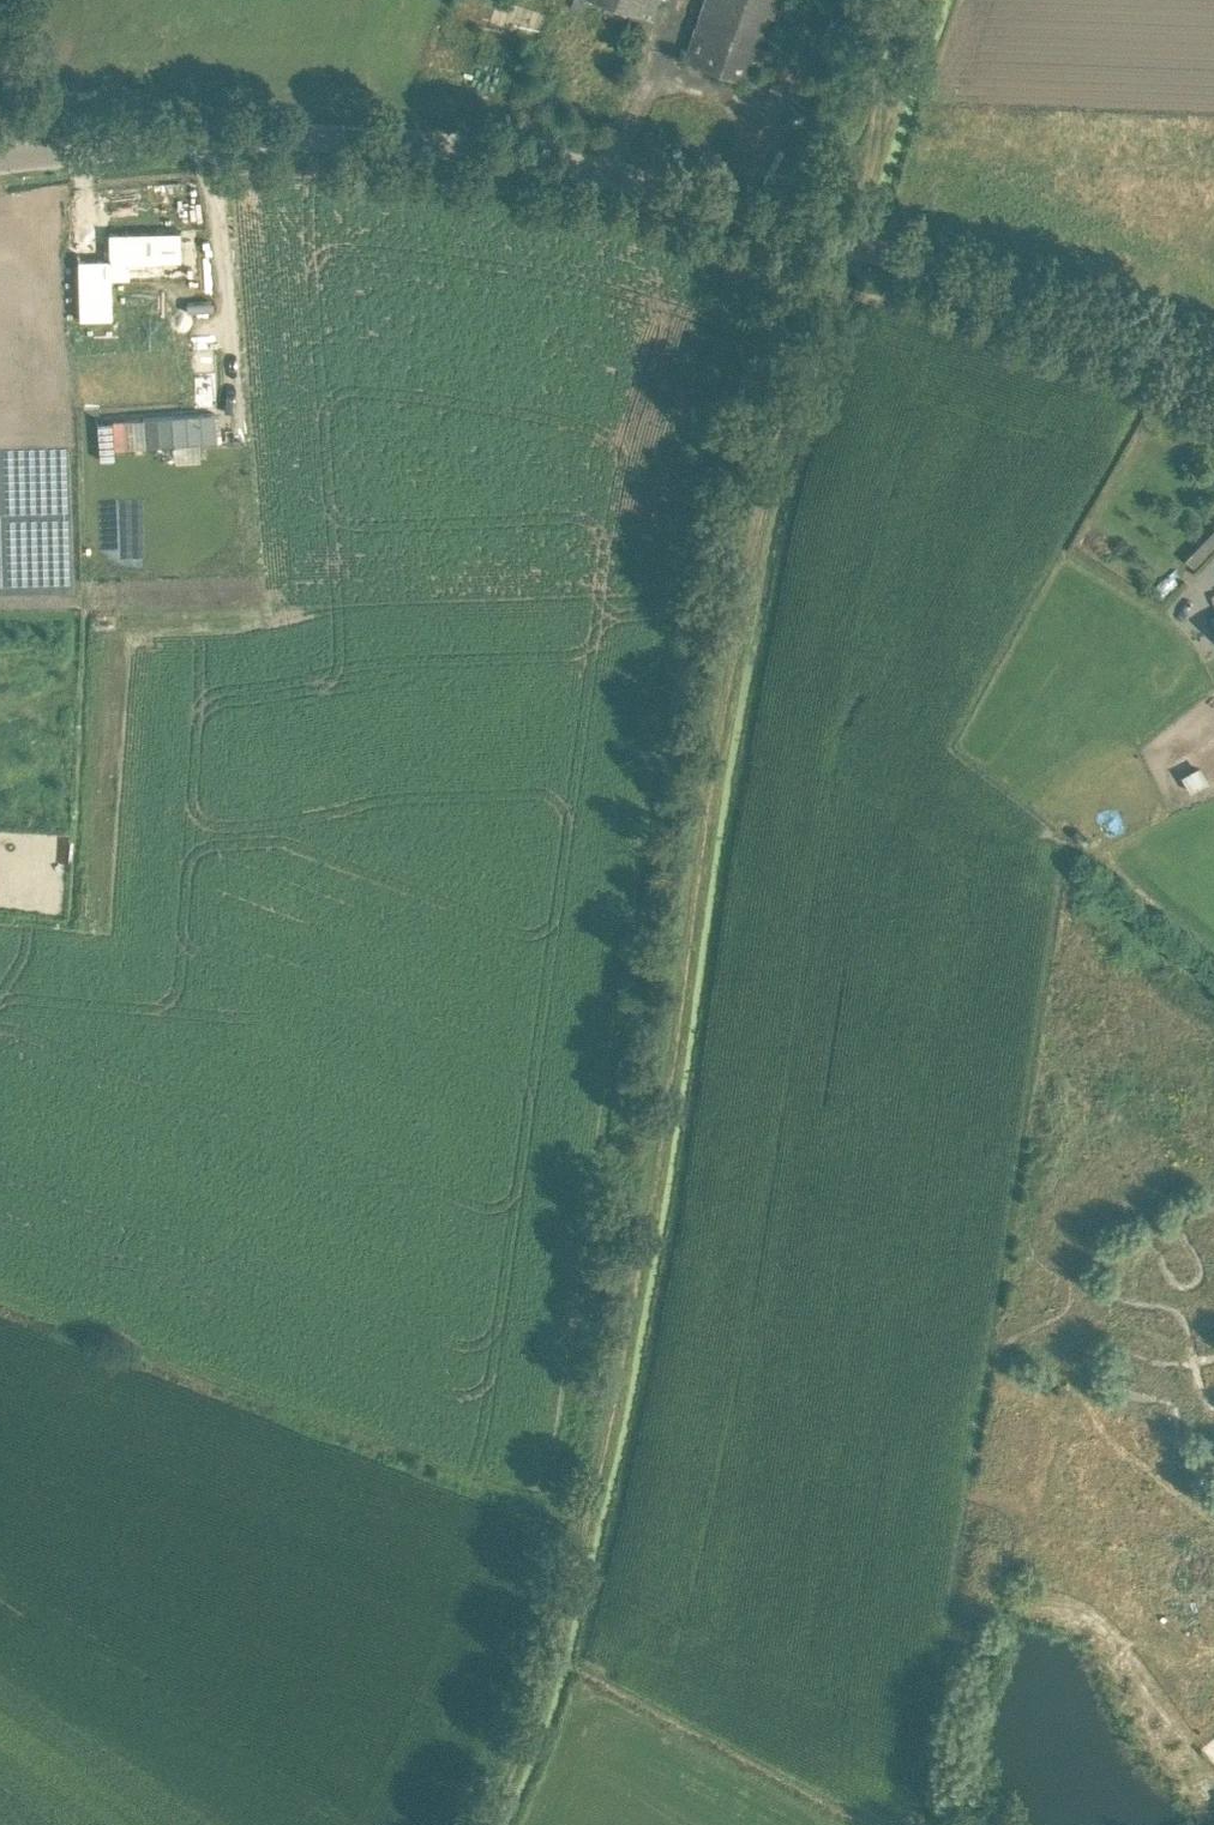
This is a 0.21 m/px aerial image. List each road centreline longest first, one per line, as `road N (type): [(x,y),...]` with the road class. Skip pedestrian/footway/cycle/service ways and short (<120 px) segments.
road 1 (track): [(898,0),(853,128),(845,166),(850,242),(775,484),(627,1345),(542,1688),(485,1824)]
road 2 (unclassified): [(1213,377),(1087,317),(850,242),(677,190),(498,153),(298,137),(20,158)]
road 3 (unclassified): [(20,158),(2,0)]

